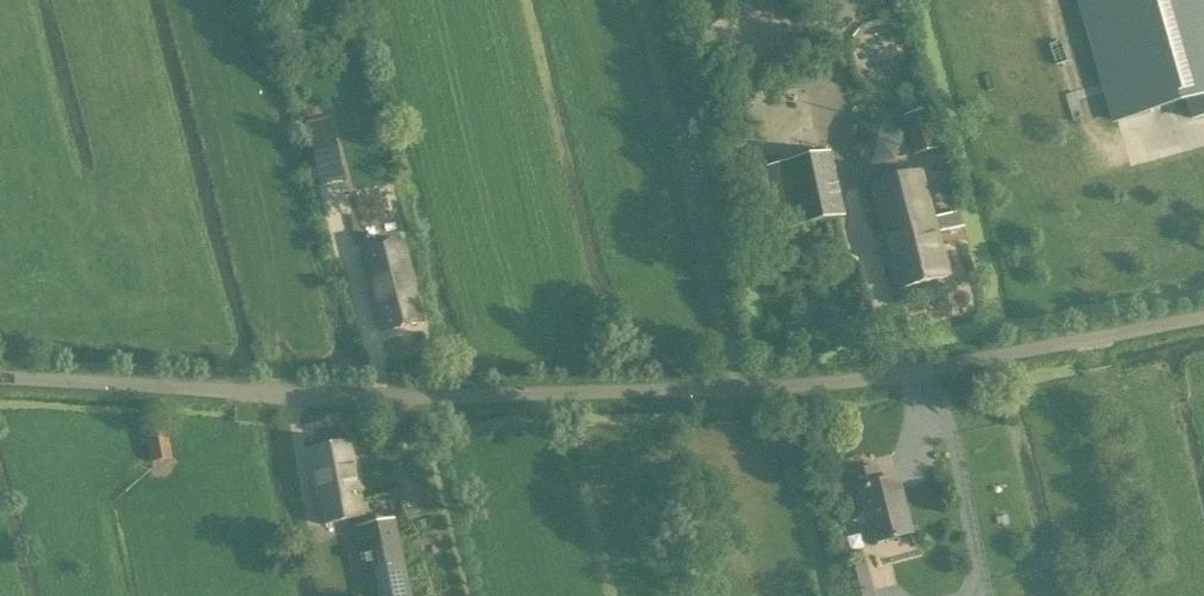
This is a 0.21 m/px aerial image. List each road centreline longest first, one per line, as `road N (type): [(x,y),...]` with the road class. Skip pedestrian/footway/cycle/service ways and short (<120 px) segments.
road 1 (unclassified): [(650,391),(285,399),(0,378)]
road 2 (residential): [(1203,318),(918,371),(740,391),(650,391)]

